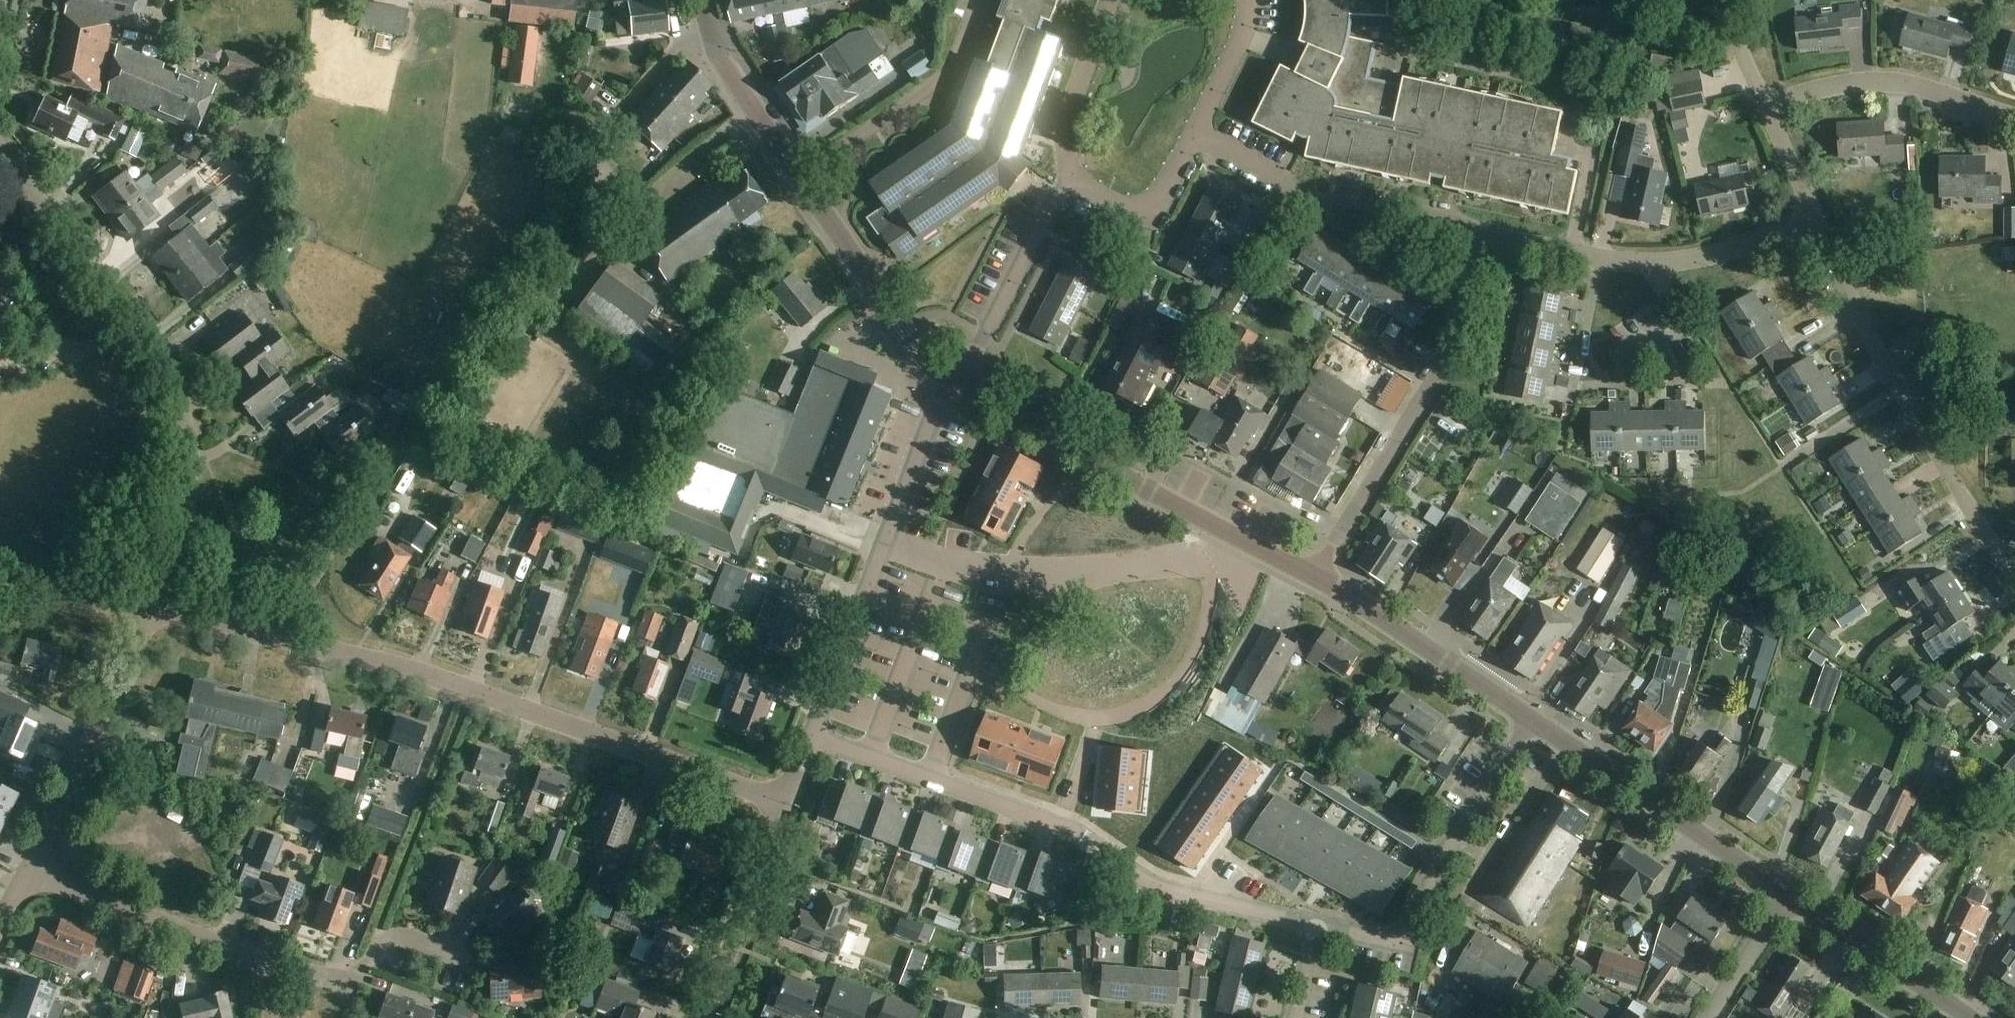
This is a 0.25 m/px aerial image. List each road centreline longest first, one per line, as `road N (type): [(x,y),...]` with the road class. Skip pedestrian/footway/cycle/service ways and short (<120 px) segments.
road 1 (residential): [(784,802),(378,662),(164,610)]
road 2 (residential): [(810,738),(1080,833),(1161,890),(1319,927)]
road 3 (residential): [(164,610),(190,473),(182,409),(141,329),(0,150)]
road 4 (secondary): [(955,378),(904,330),(764,128),(720,60),(705,16)]
road 5 (secondary): [(1317,572),(955,378)]
road 6 (residential): [(2005,564),(1870,340),(1815,219)]
road 7 (residential): [(810,738),(955,378)]
road 8 (residential): [(1317,572),(1428,392),(1458,326),(1476,234)]
road 9 (residential): [(1476,234),(1641,263),(1698,258),(1815,219)]
road 10 (residential): [(1319,927),(1412,943),(1437,865),(1528,723)]
road 11 (secondary): [(1786,895),(1528,723)]
road 12 (residential): [(1196,134),(1308,196),(1456,221),(1476,234)]
road 13 (residential): [(26,872),(153,607)]
road 14 (secondary): [(1528,723),(1317,572)]
road 15 (residential): [(2014,118),(1882,83),(1766,107)]
road 16 (residential): [(261,966),(26,872)]
road 17 (residential): [(1068,179),(955,378)]
road 18 (residential): [(707,1017),(784,802)]
road 19 (secondary): [(1971,1017),(1786,895)]
road 20 (residential): [(261,966),(347,979),(391,938),(457,958)]
road 21 (residential): [(1108,0),(1068,117),(1068,179)]
road 22 (residential): [(1068,179),(1147,215),(1196,134)]
road 23 (residential): [(705,16),(587,153)]
road 24 (residential): [(153,607),(0,577)]
road 25 (residential): [(1707,1017),(1786,895)]
road 26 (residential): [(1196,134),(1240,41),(1246,0)]
road 27 (residential): [(1815,219),(1766,107)]

